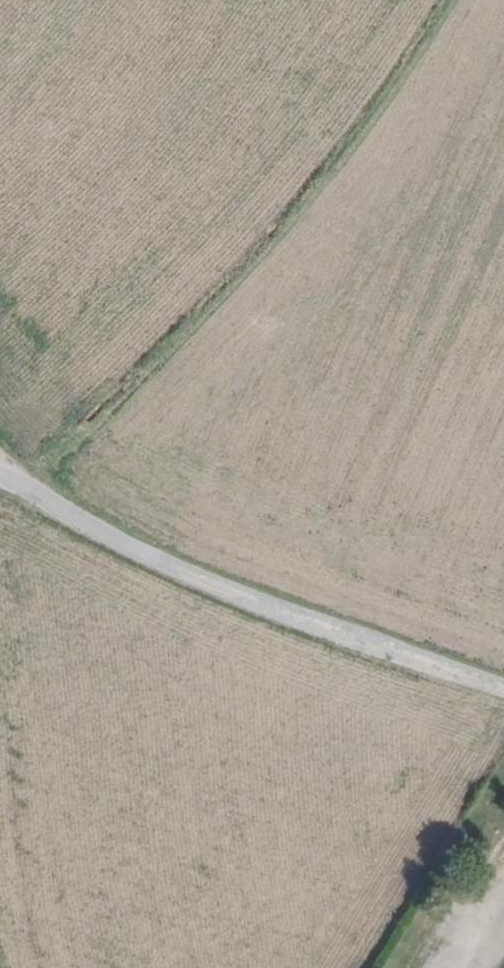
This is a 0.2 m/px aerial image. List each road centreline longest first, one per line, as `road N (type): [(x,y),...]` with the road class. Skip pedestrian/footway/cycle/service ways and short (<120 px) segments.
road 1 (unclassified): [(503,689),(202,580),(0,473)]

